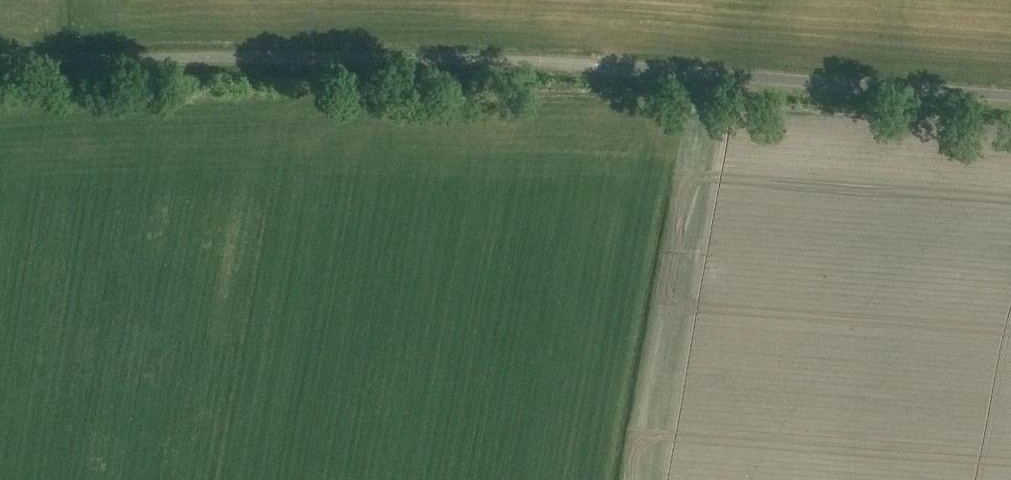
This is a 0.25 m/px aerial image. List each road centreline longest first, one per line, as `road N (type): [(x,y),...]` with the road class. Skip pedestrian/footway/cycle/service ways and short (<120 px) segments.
road 1 (unclassified): [(1010,93),(600,64)]

